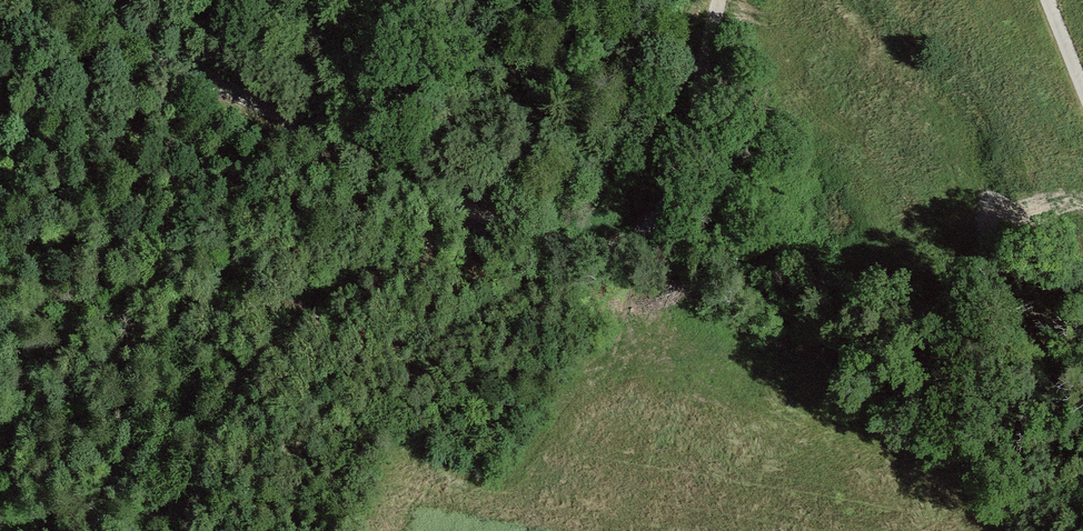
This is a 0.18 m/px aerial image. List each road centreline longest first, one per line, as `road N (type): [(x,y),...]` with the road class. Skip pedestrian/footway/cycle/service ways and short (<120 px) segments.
road 1 (track): [(63,0),(504,229),(568,253),(614,255),(646,237)]
road 2 (track): [(188,530),(199,469),(360,300),(515,293),(566,282),(614,255)]
road 3 (track): [(721,0),(683,176),(646,237)]

